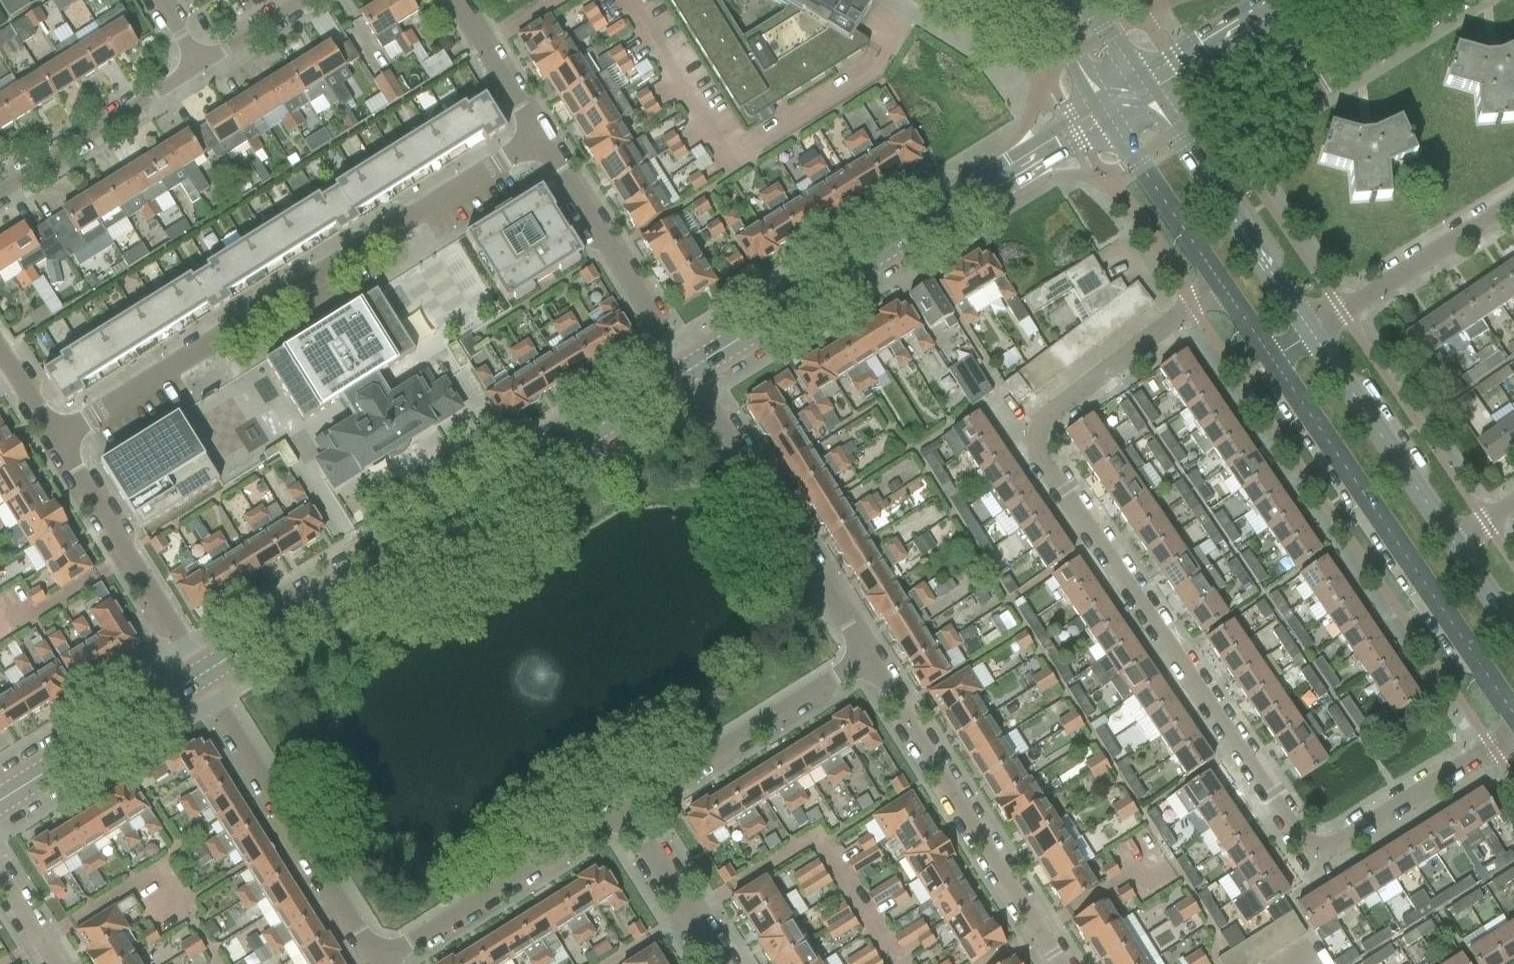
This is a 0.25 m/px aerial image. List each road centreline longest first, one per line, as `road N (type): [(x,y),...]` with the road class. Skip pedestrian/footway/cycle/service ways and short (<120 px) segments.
road 1 (residential): [(1217,289),(1039,426),(1036,452),(1291,839),(1328,851),(1513,737)]
road 2 (secondary): [(200,676),(689,371)]
road 3 (residential): [(54,441),(542,135)]
road 4 (secondary): [(689,371),(1103,114)]
road 5 (secondary): [(1268,361),(1513,722)]
road 6 (residential): [(1059,963),(873,664)]
road 7 (residential): [(873,664),(689,371)]
road 8 (residential): [(200,676),(380,963)]
road 9 (secondary): [(1308,335),(1143,89)]
road 10 (residential): [(622,812),(873,664)]
road 11 (residential): [(380,963),(622,812)]
road 12 (residential): [(1245,25),(1258,63),(1298,95),(1460,0)]
road 13 (residential): [(542,135),(689,371)]
road 14 (residential): [(200,676),(54,441)]
road 15 (secondary): [(1453,547),(1308,335)]
road 16 (residential): [(1308,335),(1513,205)]
road 17 (secondary): [(0,801),(200,676)]
road 18 (residential): [(0,190),(196,66)]
road 19 (secondary): [(1103,114),(1217,289)]
road 20 (residential): [(718,963),(622,812)]
road 21 (residential): [(542,135),(458,0)]
road 22 (tertiary): [(1044,0),(1103,114)]
road 23 (residential): [(196,66),(299,0)]
road 24 (secondary): [(1143,89),(1245,25)]

